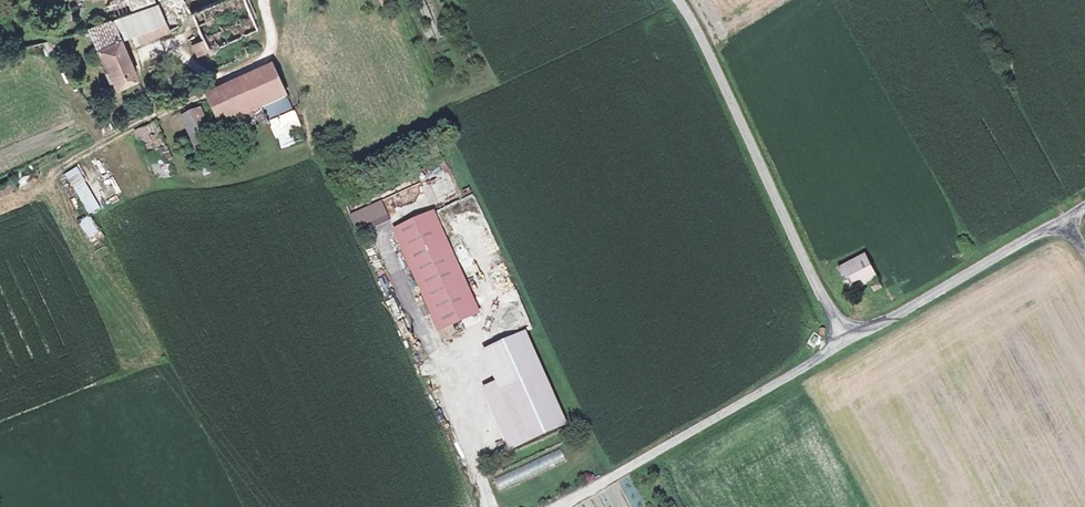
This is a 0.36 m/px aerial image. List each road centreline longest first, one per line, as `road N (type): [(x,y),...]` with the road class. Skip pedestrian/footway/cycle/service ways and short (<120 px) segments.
road 1 (unclassified): [(844,340),(716,68),(674,0)]
road 2 (unclassified): [(844,340),(559,506)]
road 3 (unclassified): [(1068,218),(844,340)]

